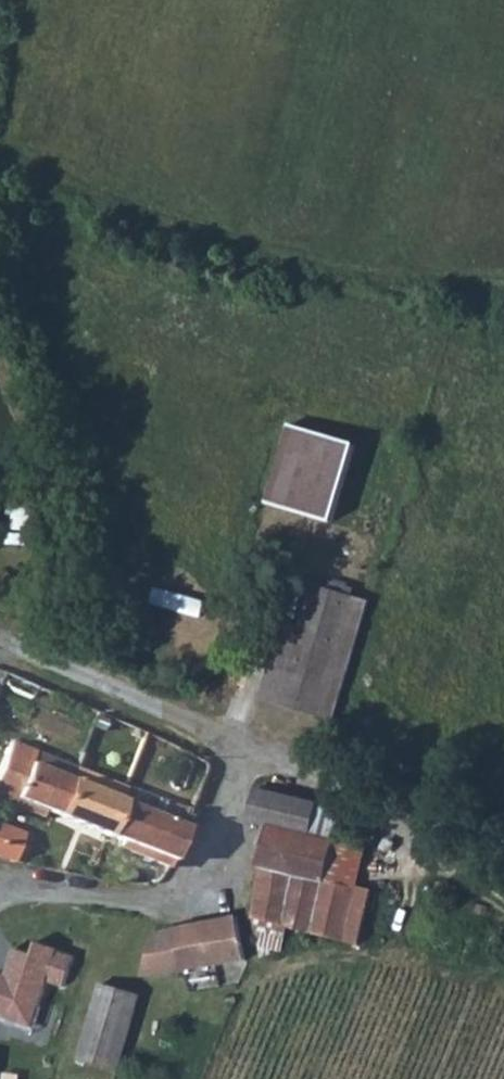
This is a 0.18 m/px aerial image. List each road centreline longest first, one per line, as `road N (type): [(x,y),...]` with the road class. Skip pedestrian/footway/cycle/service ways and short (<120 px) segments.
road 1 (residential): [(0,894),(31,887),(165,897),(194,880),(226,801),(229,763),(215,738),(0,647)]
road 2 (track): [(0,159),(247,256),(503,302)]
road 3 (track): [(105,691),(19,342),(0,300)]
road 4 (track): [(215,738),(315,778),(503,906)]

